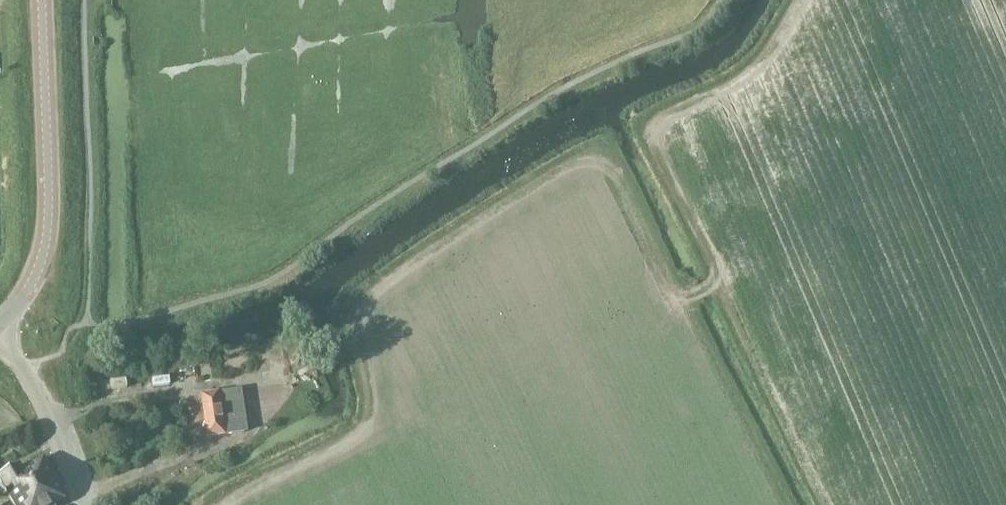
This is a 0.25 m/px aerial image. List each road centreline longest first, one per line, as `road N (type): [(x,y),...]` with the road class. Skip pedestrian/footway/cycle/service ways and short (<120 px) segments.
road 1 (tertiary): [(0,321),(37,268),(48,219),(40,0)]
road 2 (tertiary): [(85,504),(52,424),(0,337)]

